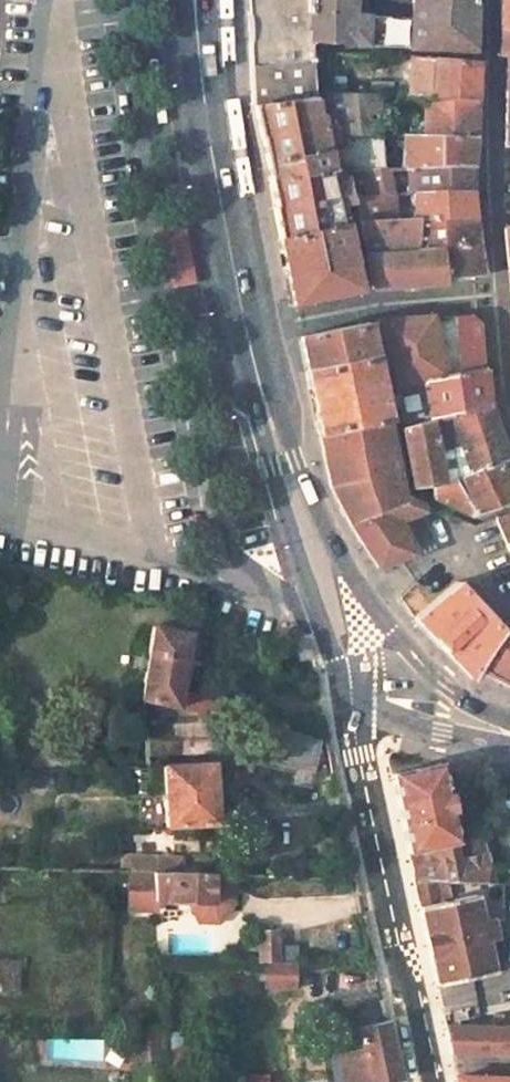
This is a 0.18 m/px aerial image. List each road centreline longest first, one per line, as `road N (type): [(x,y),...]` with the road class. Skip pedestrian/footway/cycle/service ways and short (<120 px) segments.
road 1 (residential): [(490,0),(491,190),(509,396)]
road 2 (primary): [(257,382),(225,234),(196,0)]
road 3 (primary): [(355,708),(426,1081)]
road 4 (primary): [(257,382),(270,468),(311,604),(355,708)]
road 5 (primary): [(372,608),(319,520),(257,382)]
road 6 (secondary): [(355,708),(443,733),(509,738)]

